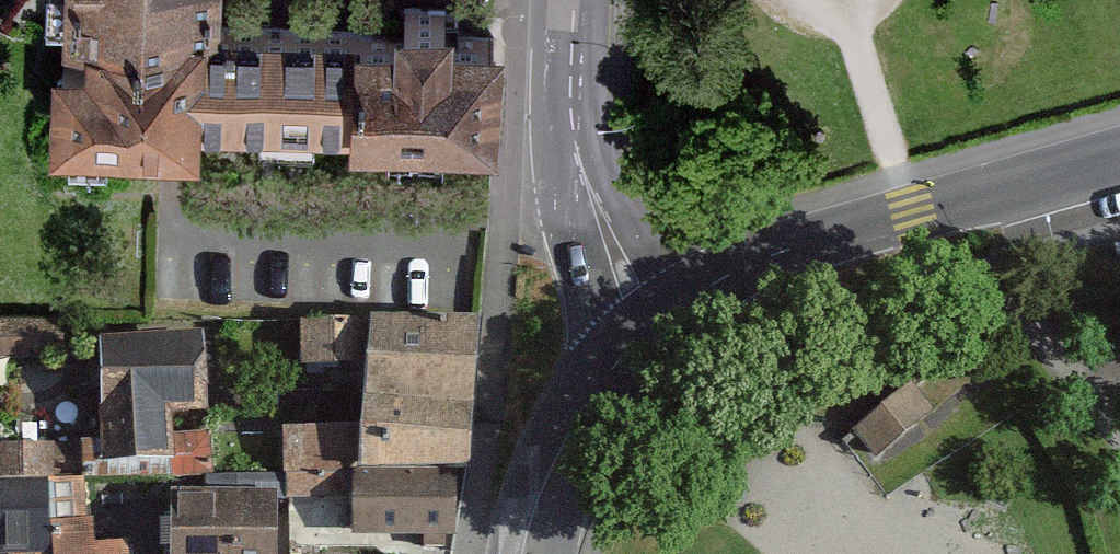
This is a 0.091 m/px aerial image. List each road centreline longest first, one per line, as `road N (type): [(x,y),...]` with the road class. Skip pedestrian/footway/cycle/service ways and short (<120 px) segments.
road 1 (secondary): [(1119,162),(775,254),(646,328)]
road 2 (unclassified): [(573,0),(576,154),(646,328)]
road 3 (secondary): [(646,328),(589,390),(557,461),(533,553)]

